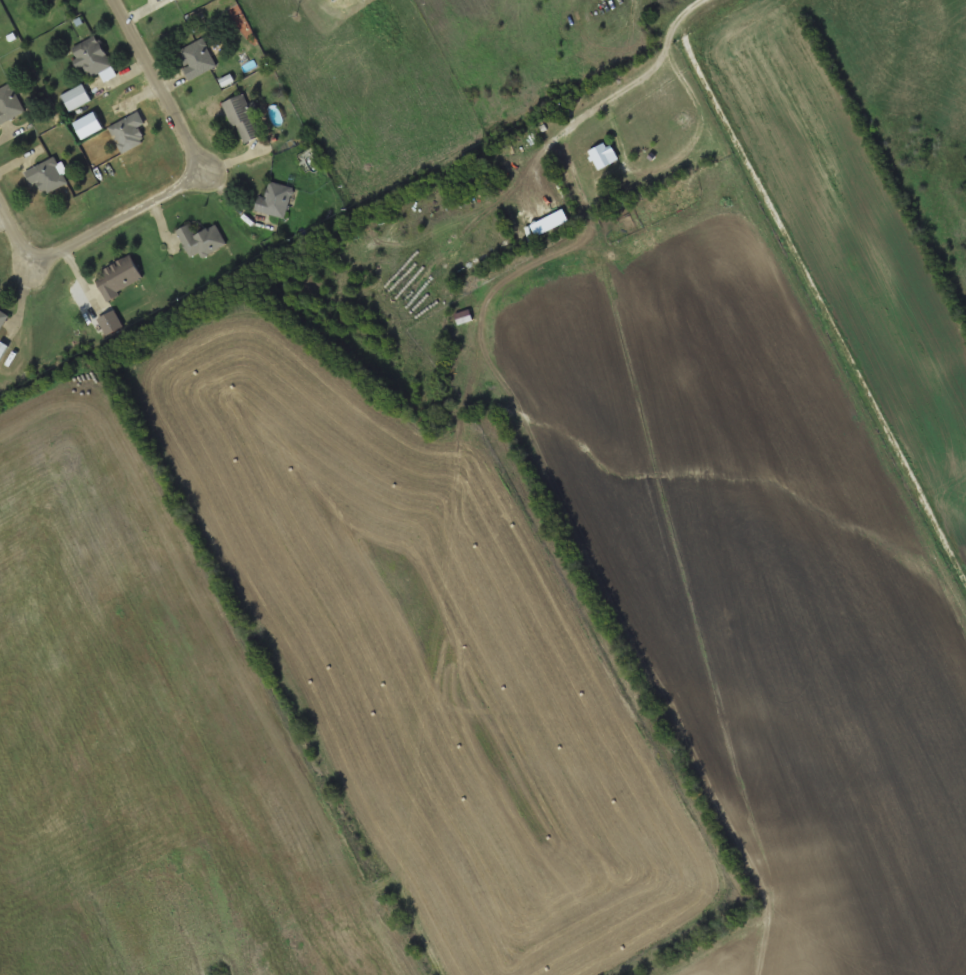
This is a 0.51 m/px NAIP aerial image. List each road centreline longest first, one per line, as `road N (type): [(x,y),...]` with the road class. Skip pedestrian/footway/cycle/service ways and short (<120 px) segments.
road 1 (residential): [(0,200),(39,273),(214,177),(116,0)]

